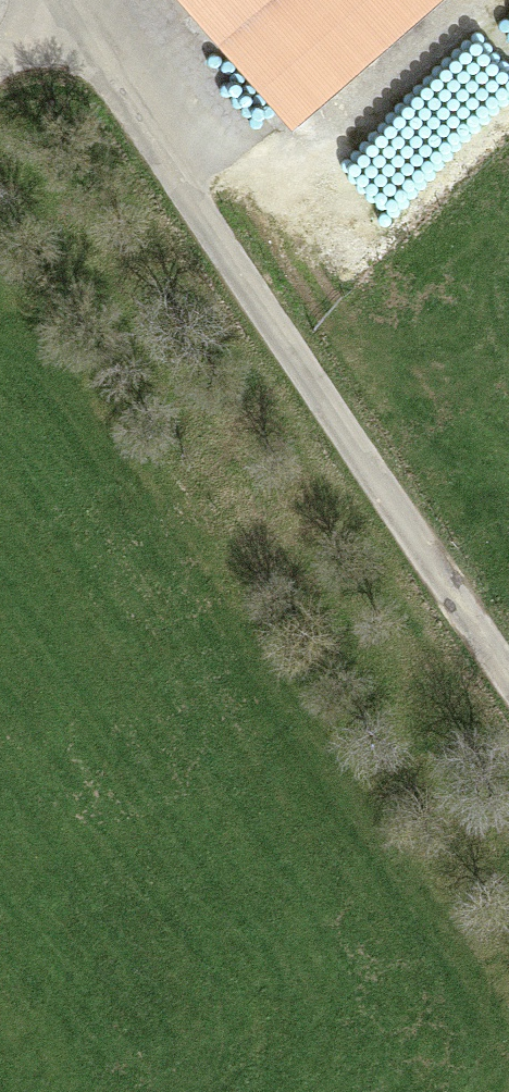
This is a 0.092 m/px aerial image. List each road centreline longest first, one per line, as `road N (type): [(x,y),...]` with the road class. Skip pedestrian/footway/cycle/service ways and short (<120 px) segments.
road 1 (track): [(67,15),(508,686)]
road 2 (trunk): [(0,300),(126,1091)]

